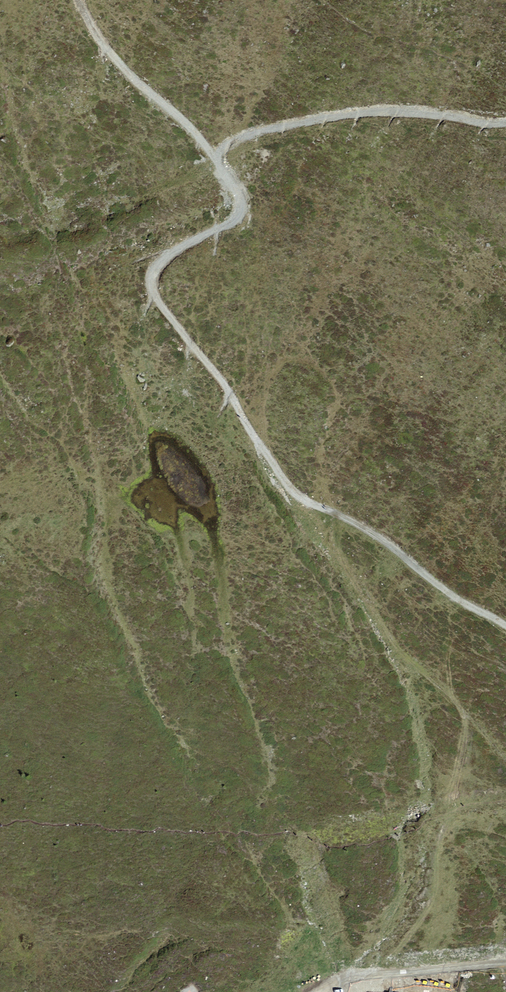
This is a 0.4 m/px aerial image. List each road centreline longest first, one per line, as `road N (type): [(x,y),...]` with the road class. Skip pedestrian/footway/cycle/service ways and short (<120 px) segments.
road 1 (track): [(505,627),(298,494),(191,339),(166,297),(165,278),(248,213),(220,162),(137,75),(82,0)]
road 2 (track): [(213,155),(264,130),(367,112),(505,123)]
road 3 (track): [(300,991),(349,977),(505,966)]

